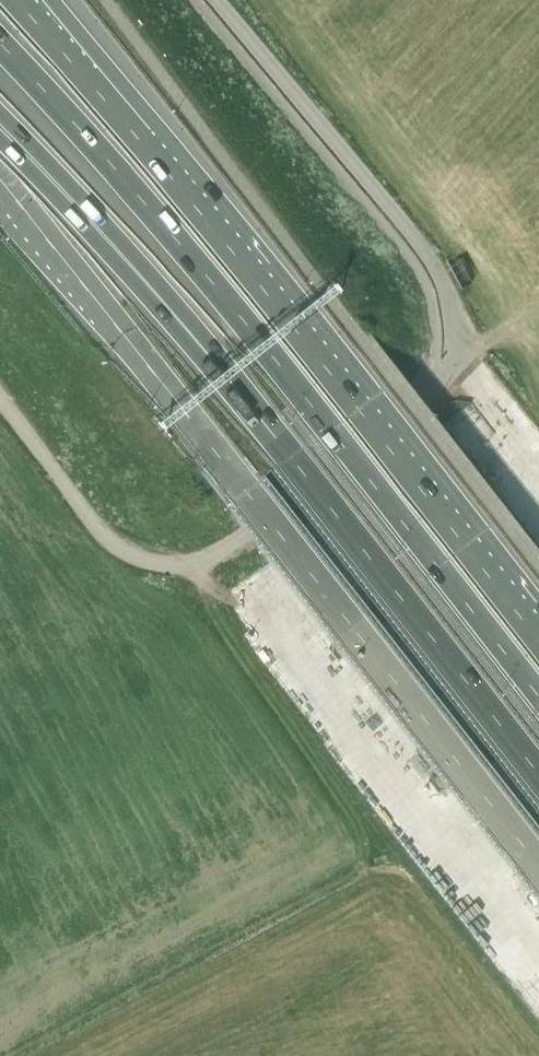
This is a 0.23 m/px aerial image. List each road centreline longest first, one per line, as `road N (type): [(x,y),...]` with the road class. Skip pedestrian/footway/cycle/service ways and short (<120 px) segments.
road 1 (motorway): [(0,180),(538,867)]
road 2 (motorway): [(0,96),(538,775)]
road 3 (motorway): [(538,670),(3,0)]
road 4 (track): [(538,950),(322,673),(317,651),(322,611),(486,418)]
road 5 (track): [(426,387),(462,410),(538,433)]

